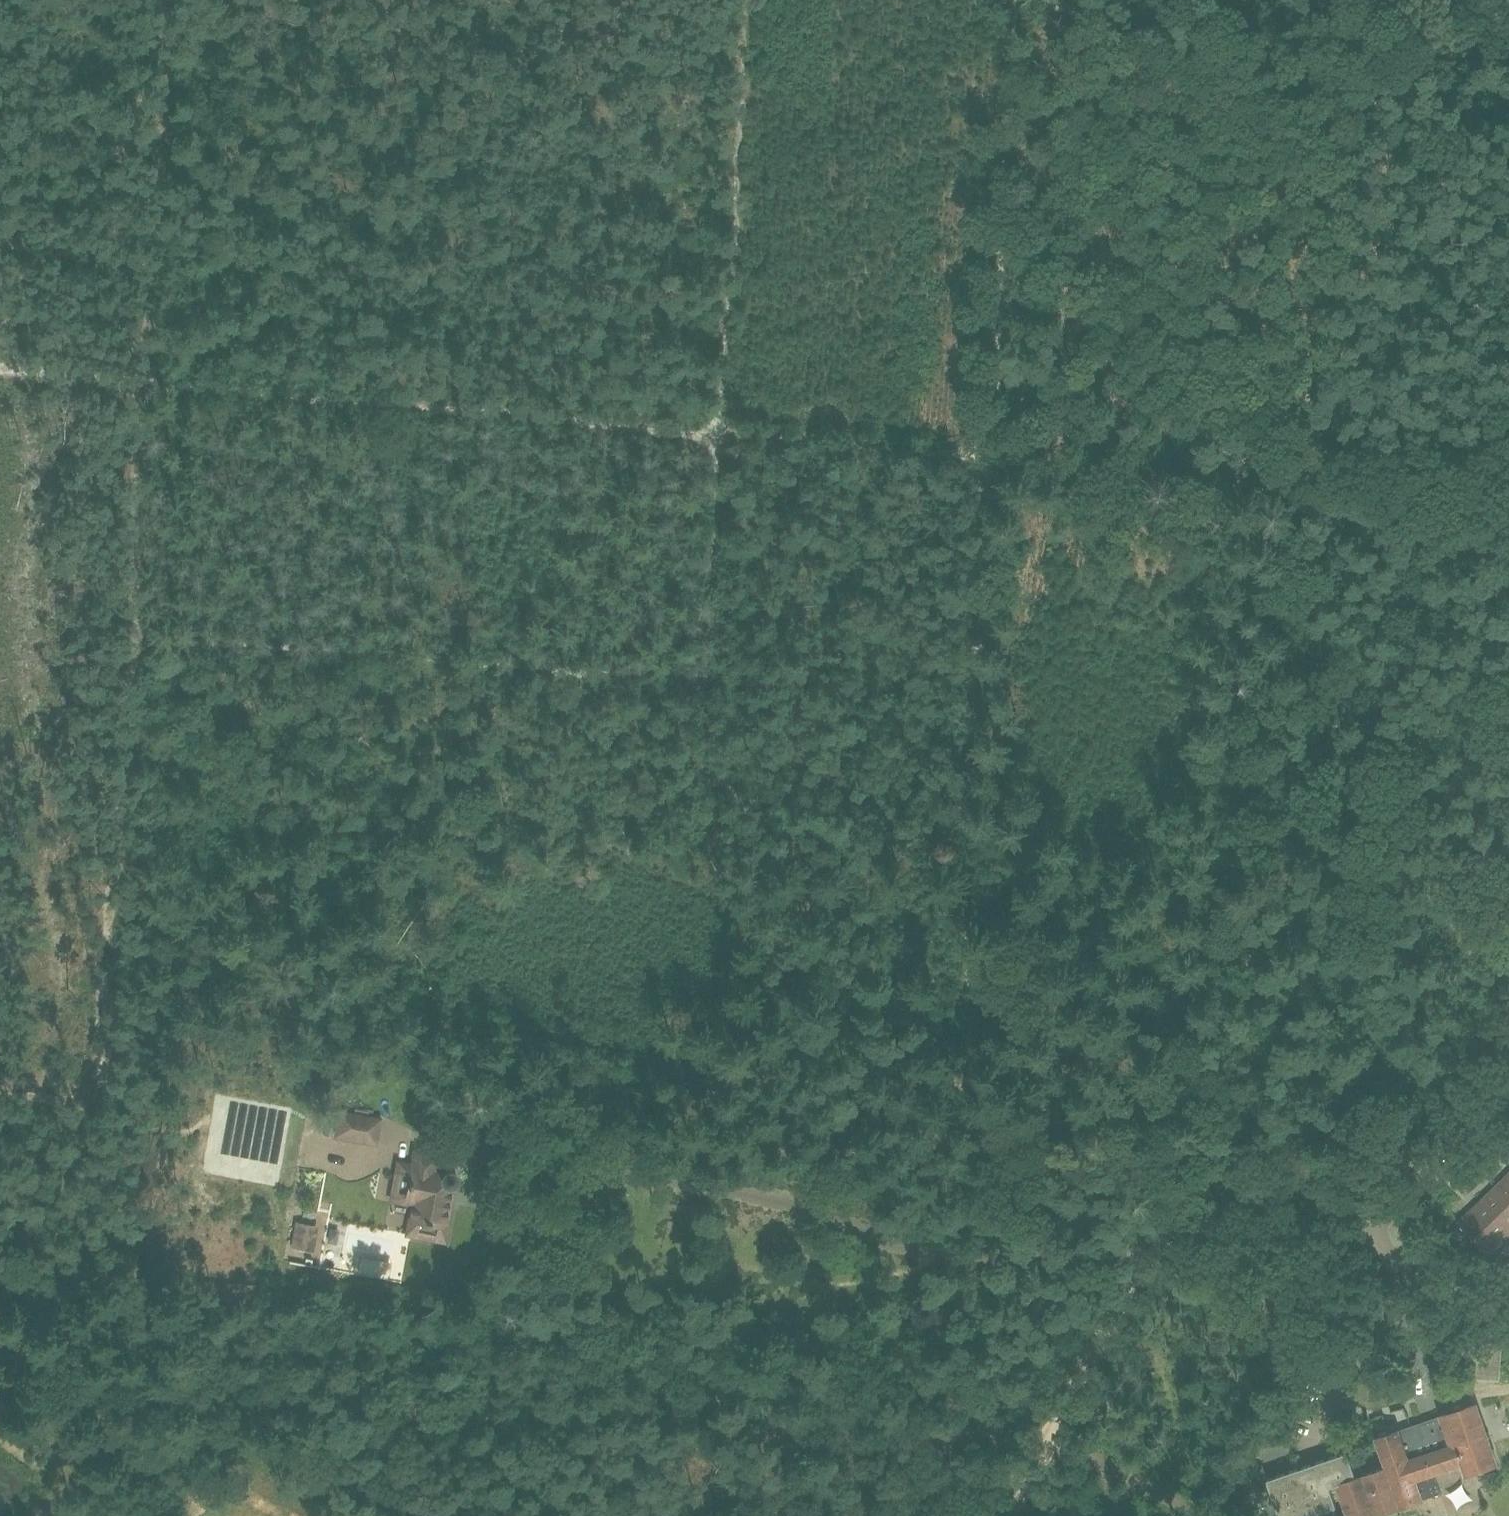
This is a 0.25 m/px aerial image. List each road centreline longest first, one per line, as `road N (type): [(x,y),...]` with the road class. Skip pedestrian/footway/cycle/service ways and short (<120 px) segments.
road 1 (unclassified): [(1126,1295),(1146,1257),(1184,1230),(1310,1235),(1368,1222)]
road 2 (residential): [(1368,1222),(1508,1083)]
road 3 (residential): [(1508,1315),(1462,1306),(1423,1286),(1368,1222)]

